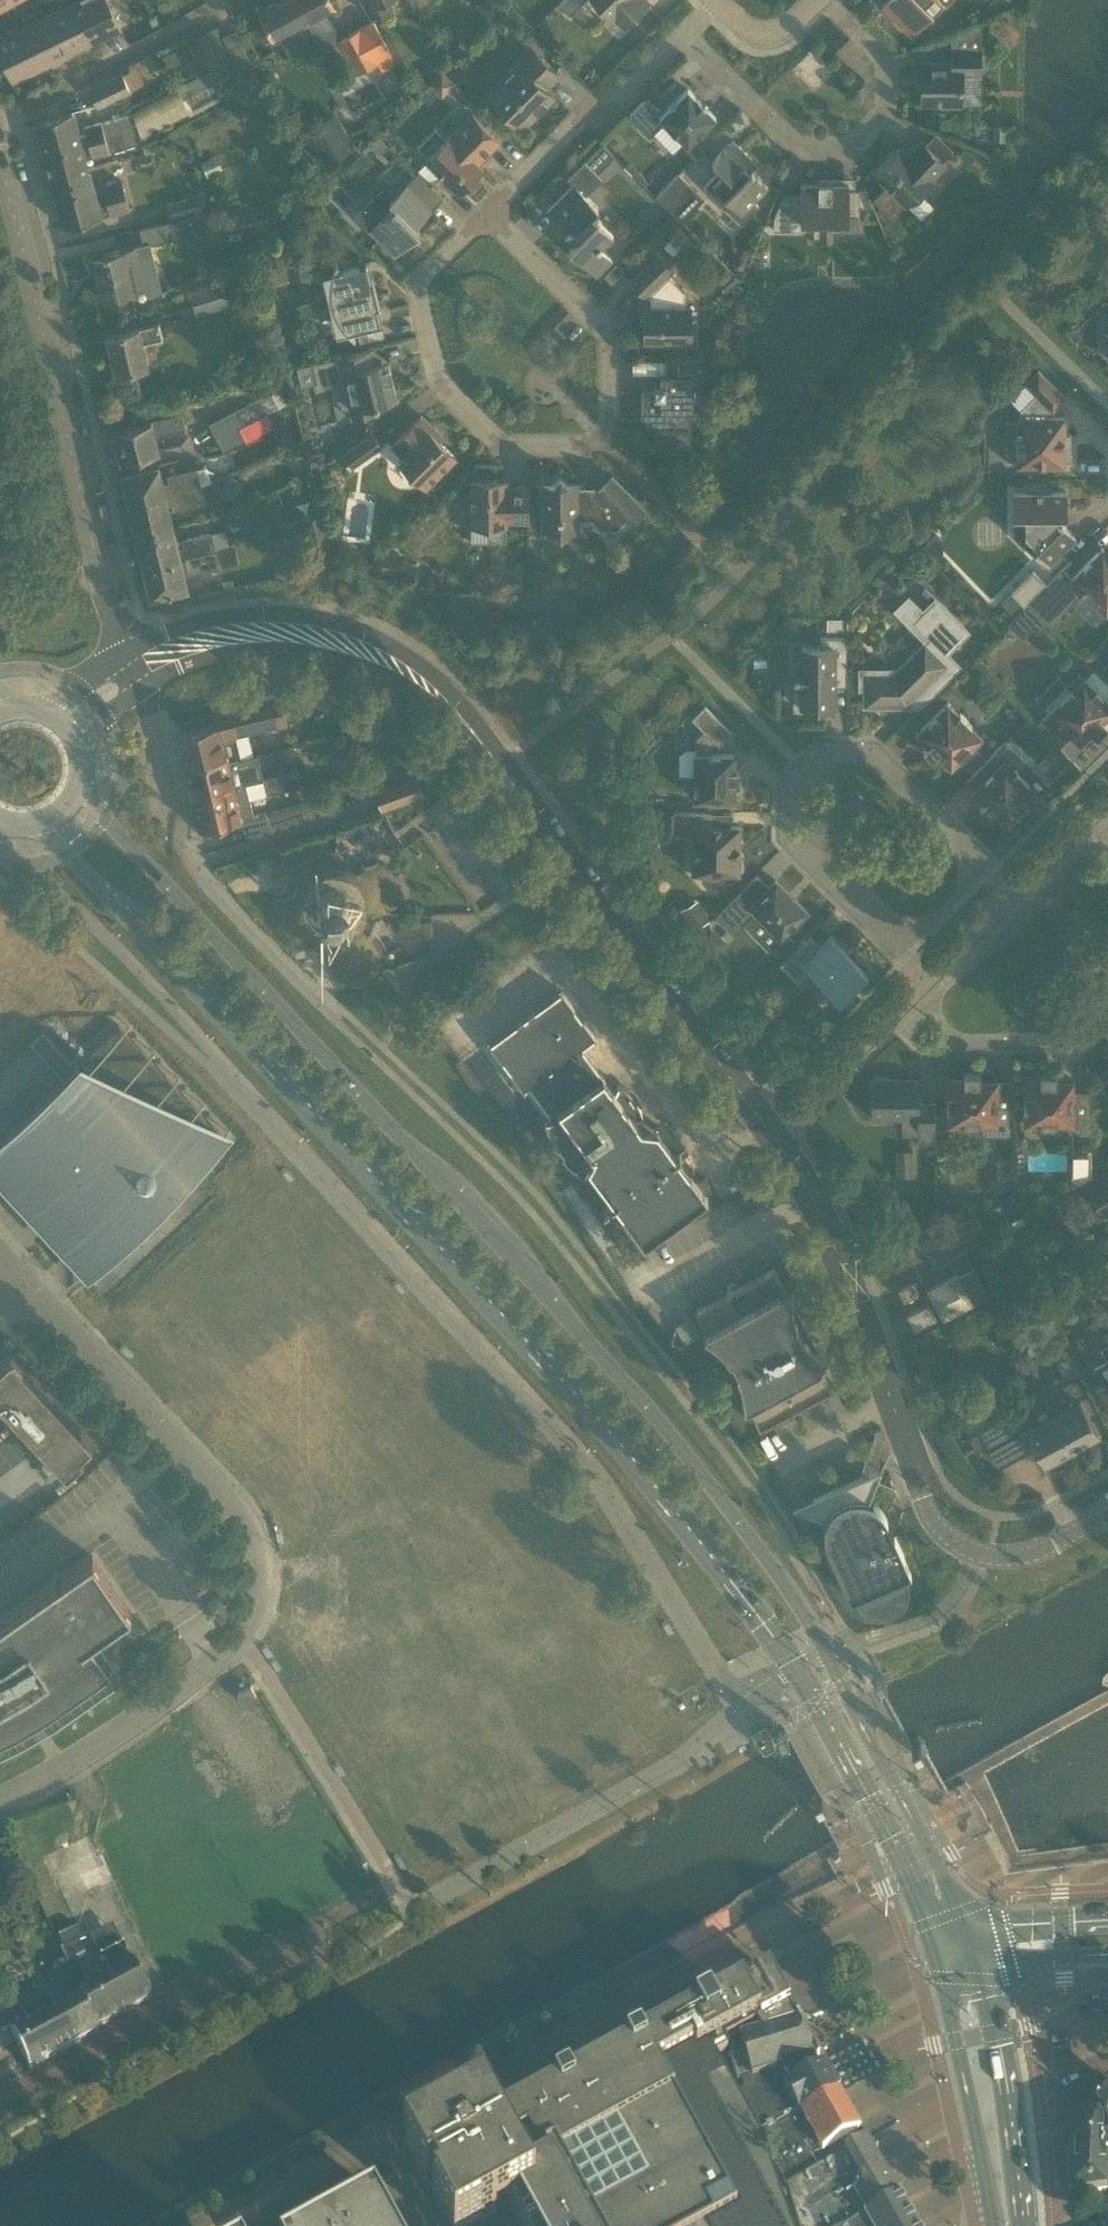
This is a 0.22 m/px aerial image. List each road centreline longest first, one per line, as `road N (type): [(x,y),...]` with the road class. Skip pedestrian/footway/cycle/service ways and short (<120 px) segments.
road 1 (tertiary): [(931,1846),(828,1652),(735,1517),(80,787)]
road 2 (tertiary): [(39,828),(473,1288),(699,1543),(825,1715),(904,1860)]
road 3 (residential): [(771,1131),(499,764),(410,671),(302,635),(237,638),(140,671)]
road 4 (unclassified): [(0,1802),(75,1768),(246,1643),(261,1593),(254,1548),(230,1500),(33,1296)]
road 5 (residential): [(1011,890),(872,750),(824,750),(802,768),(788,789),(793,838),(929,975)]
road 6 (tertiary): [(140,671),(104,584),(0,151)]
road 7 (residential): [(485,214),(418,278),(438,384),(502,446),(585,447),(608,423),(607,335)]
road 8 (residential): [(973,1555),(948,1539),(923,1503),(861,1295),(771,1131)]
road 9 (residential): [(684,36),(798,148),(847,149),(886,112),(884,58),(825,0)]
road 10 (residential): [(293,977),(195,873),(140,671)]
road 11 (tertiary): [(937,1947),(995,2225)]
road 12 (residential): [(485,214),(577,121),(600,112),(684,36)]
road 13 (tertiary): [(1019,2225),(999,2044),(978,1960)]
road 14 (residential): [(0,119),(222,0)]
road 15 (residential): [(894,1012),(926,1043),(1081,1042),(1107,1015)]
road 16 (residential): [(607,335),(485,214)]
road 17 (residential): [(771,1131),(894,1012)]
road 18 (residential): [(973,1555),(1029,1558),(1107,1515)]
road 19 (tertiary): [(1107,1919),(968,1926)]
road 20 (tertiary): [(978,1960),(1107,1954)]
road 21 (residential): [(816,0),(783,32),(750,31),(718,2)]

